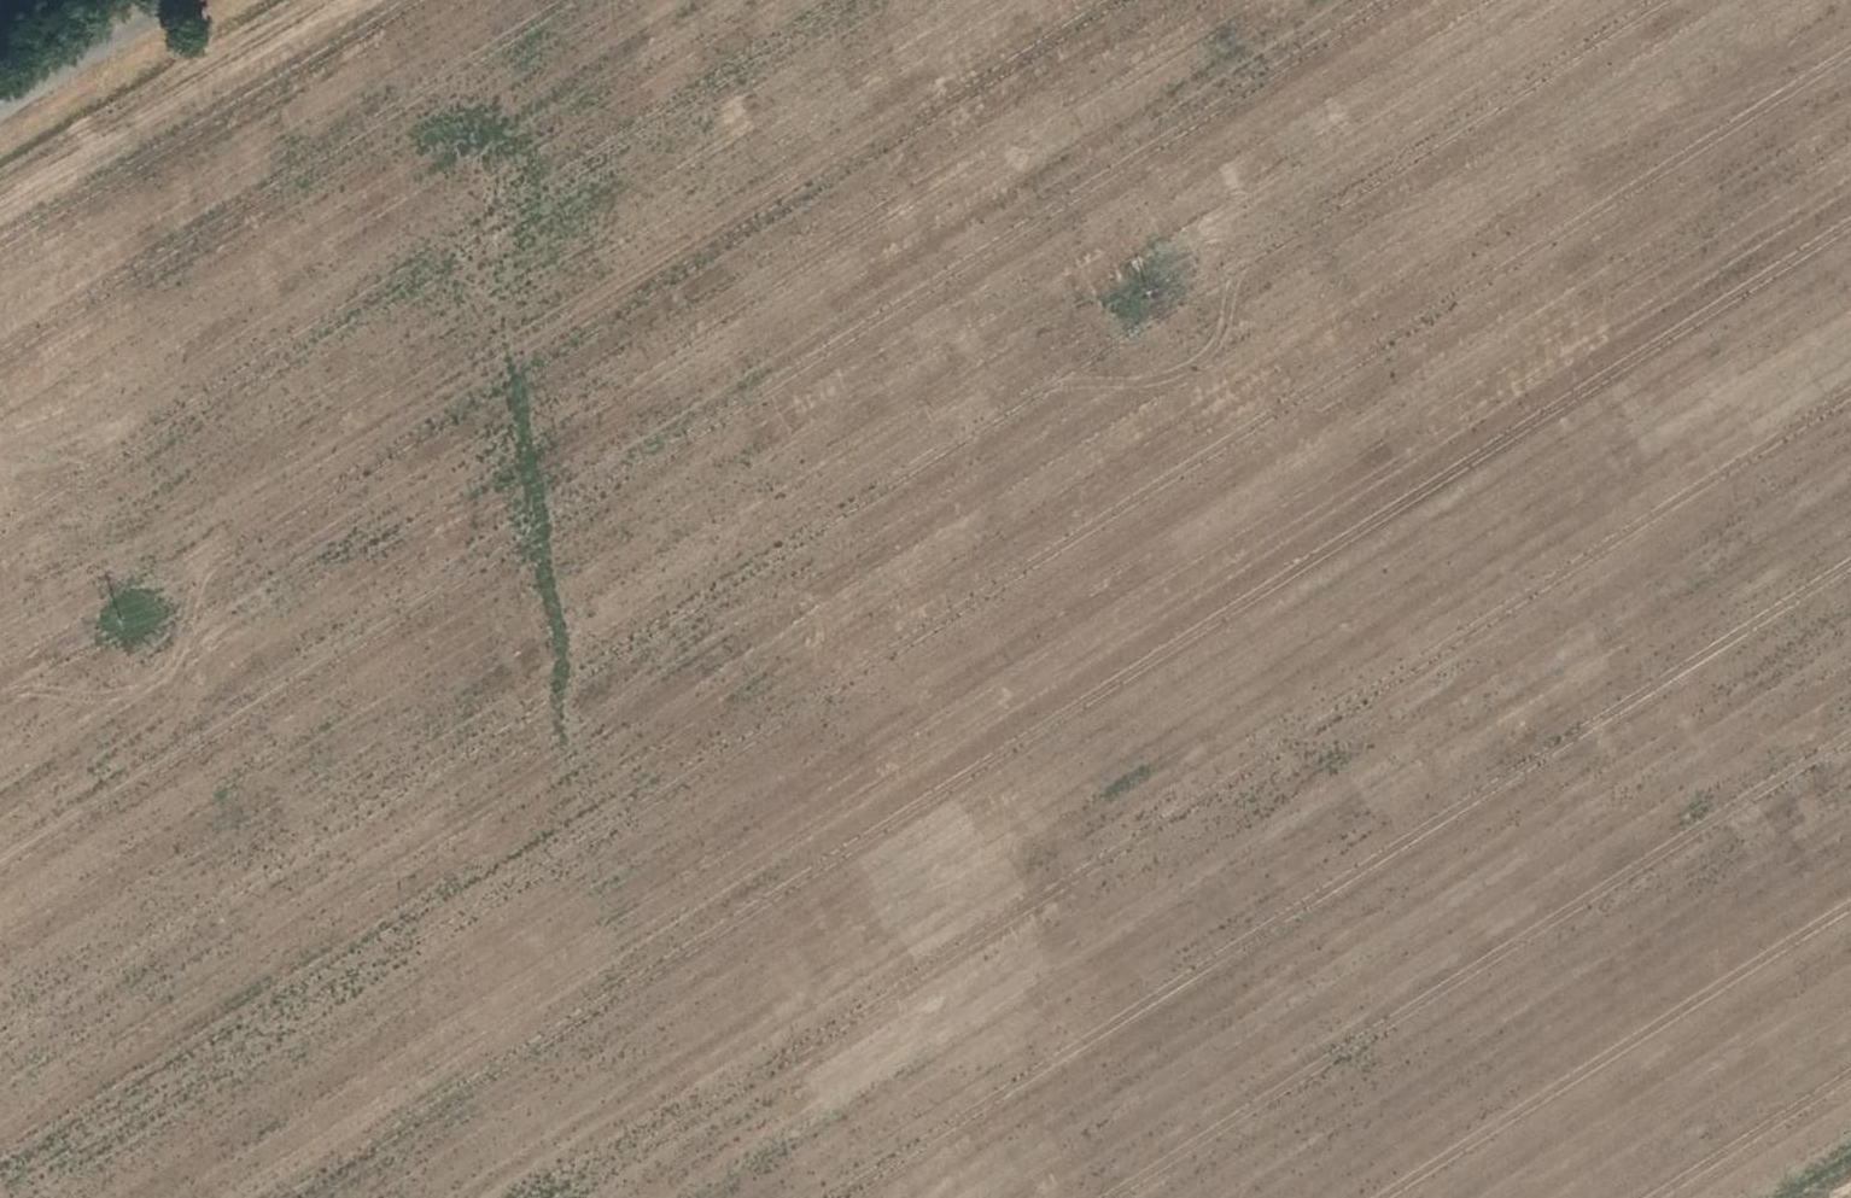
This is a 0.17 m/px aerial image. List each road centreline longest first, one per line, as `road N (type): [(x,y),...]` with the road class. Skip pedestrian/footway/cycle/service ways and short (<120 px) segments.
road 1 (unclassified): [(180,0),(0,109)]

